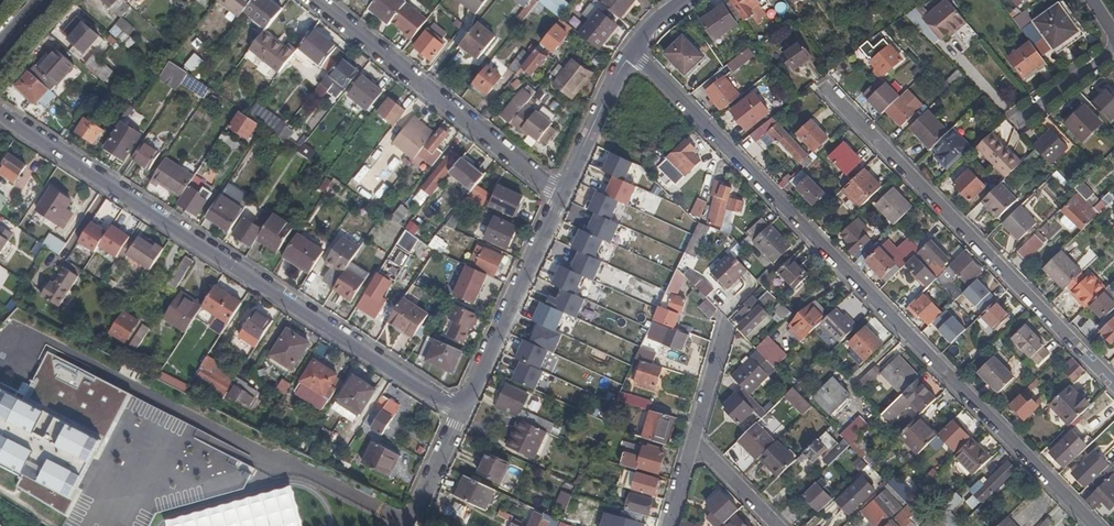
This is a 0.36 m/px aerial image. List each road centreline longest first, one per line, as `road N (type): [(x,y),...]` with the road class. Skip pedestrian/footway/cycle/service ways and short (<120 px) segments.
road 1 (residential): [(629,53),(1096,525)]
road 2 (residential): [(460,415),(0,109)]
road 3 (residential): [(841,109),(1113,387)]
road 4 (residential): [(312,0),(560,194)]
road 5 (residential): [(560,194),(460,415)]
road 6 (residential): [(629,53),(560,194)]
road 7 (residential): [(1016,126),(1113,51)]

